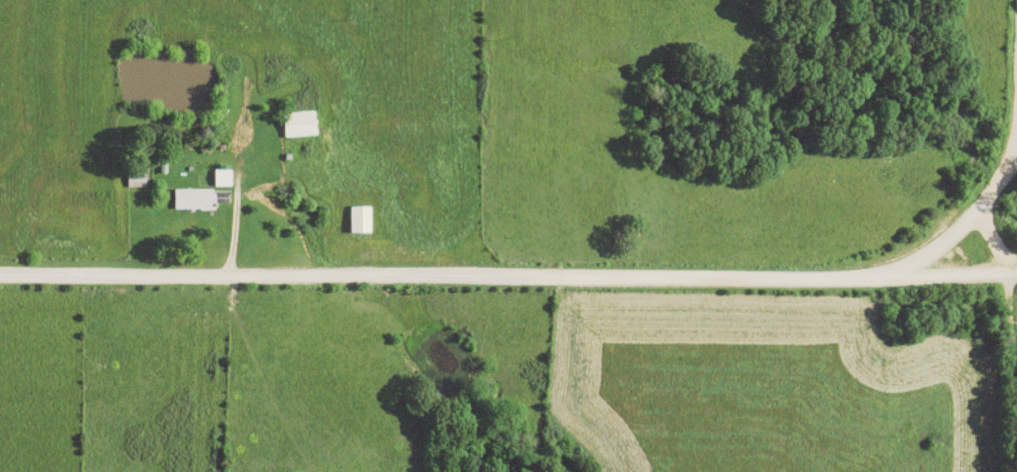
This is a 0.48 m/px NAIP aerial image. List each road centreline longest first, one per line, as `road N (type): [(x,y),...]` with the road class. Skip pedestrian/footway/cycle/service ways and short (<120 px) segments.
road 1 (residential): [(0,275),(962,281),(1004,271)]
road 2 (residential): [(969,214),(1005,155),(1016,12)]
road 3 (residential): [(1004,271),(1003,471)]

